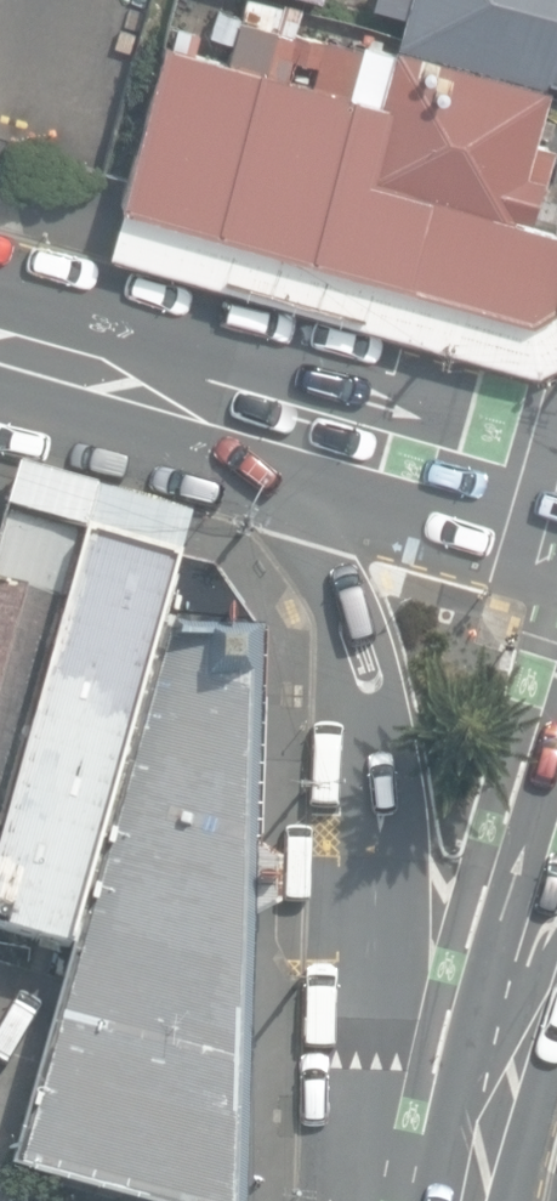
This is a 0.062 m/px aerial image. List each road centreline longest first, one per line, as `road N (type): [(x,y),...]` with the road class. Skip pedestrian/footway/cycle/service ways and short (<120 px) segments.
road 1 (secondary): [(398,1200),(373,1037),(373,765),(362,649),(337,535),(296,436)]
road 2 (secondary): [(556,903),(475,1200)]
road 3 (residential): [(296,436),(0,352)]
road 4 (residential): [(556,506),(296,436)]

